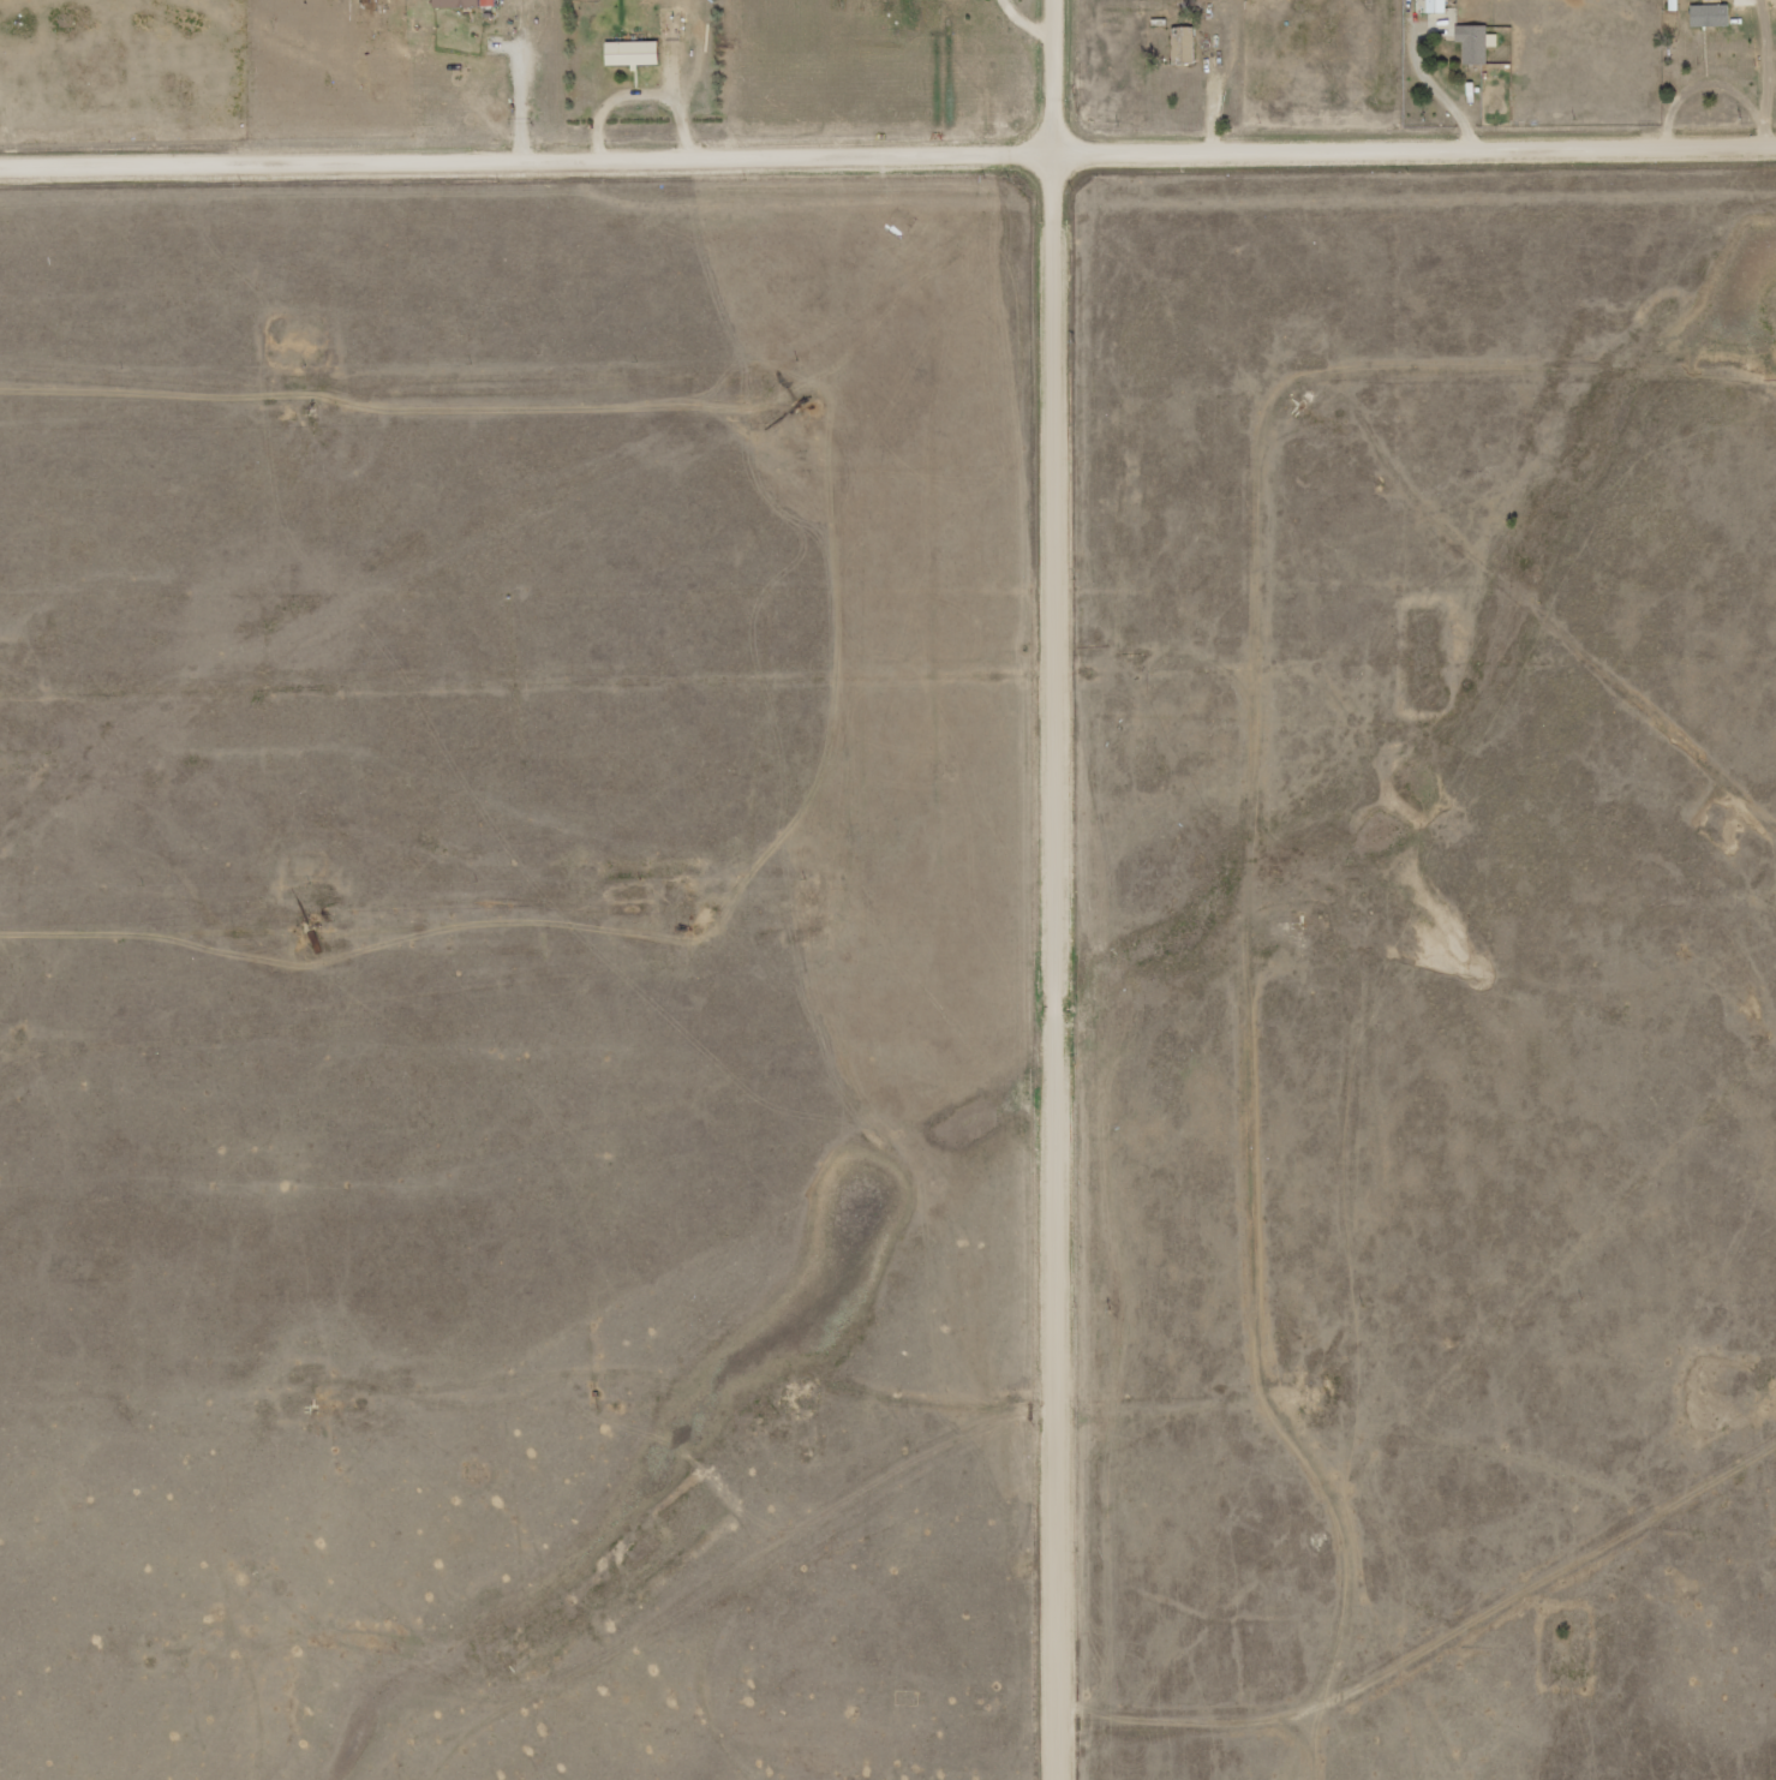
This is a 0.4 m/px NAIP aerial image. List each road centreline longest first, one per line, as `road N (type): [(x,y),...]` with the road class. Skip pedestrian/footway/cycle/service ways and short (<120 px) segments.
road 1 (residential): [(1065,1779),(1063,0)]
road 2 (residential): [(0,164),(1775,142)]

